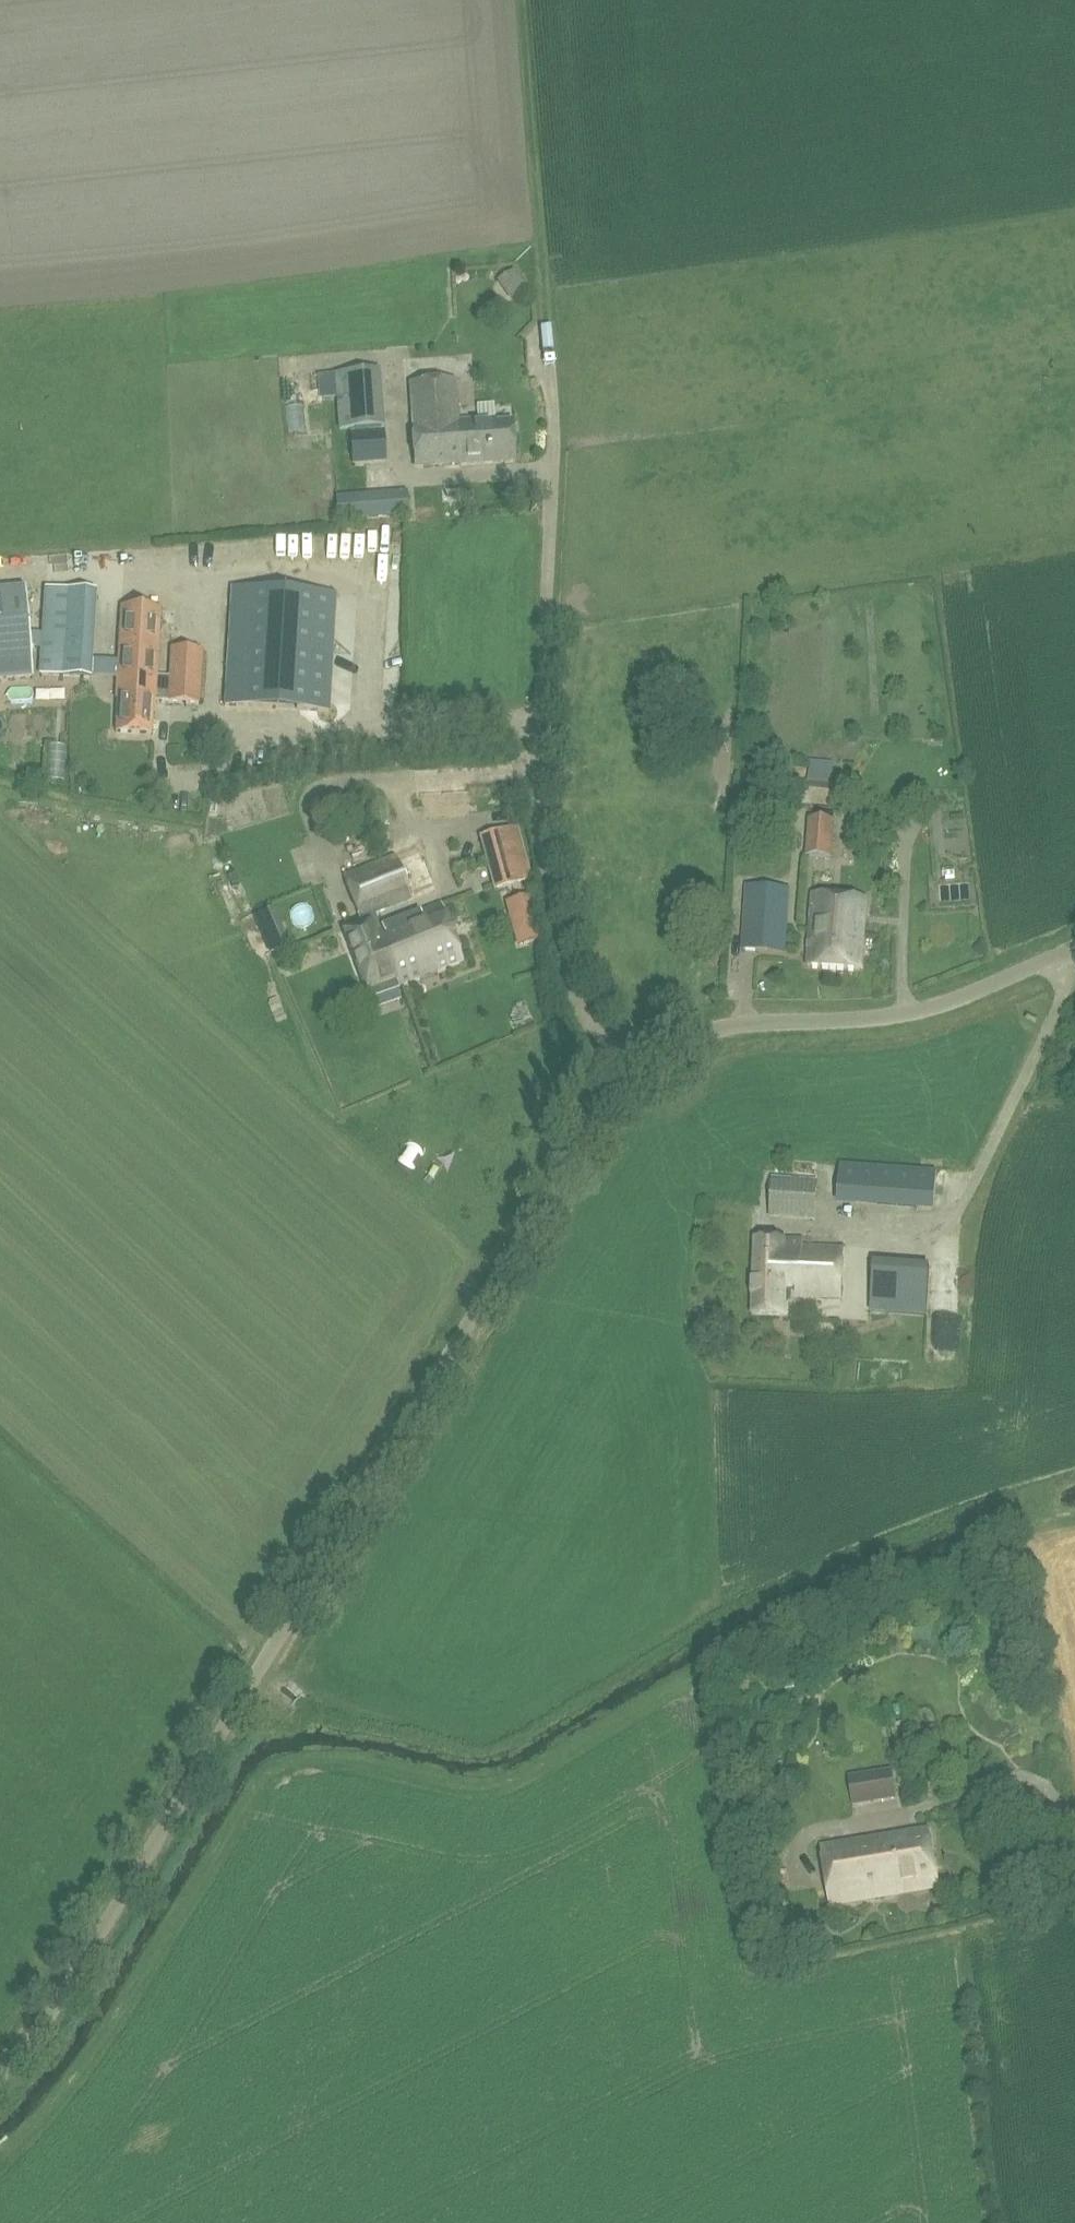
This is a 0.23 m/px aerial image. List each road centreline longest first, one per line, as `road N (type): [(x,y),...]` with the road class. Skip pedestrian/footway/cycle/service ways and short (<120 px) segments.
road 1 (unclassified): [(621,1083),(64,1984),(0,2062)]
road 2 (unclassified): [(529,807),(542,651),(546,277),(527,0)]
road 3 (unclassified): [(1074,946),(917,1009),(706,1030),(621,1083)]
road 4 (unclassified): [(529,807),(85,803)]
road 5 (unclassified): [(621,1083),(571,986),(529,807)]

